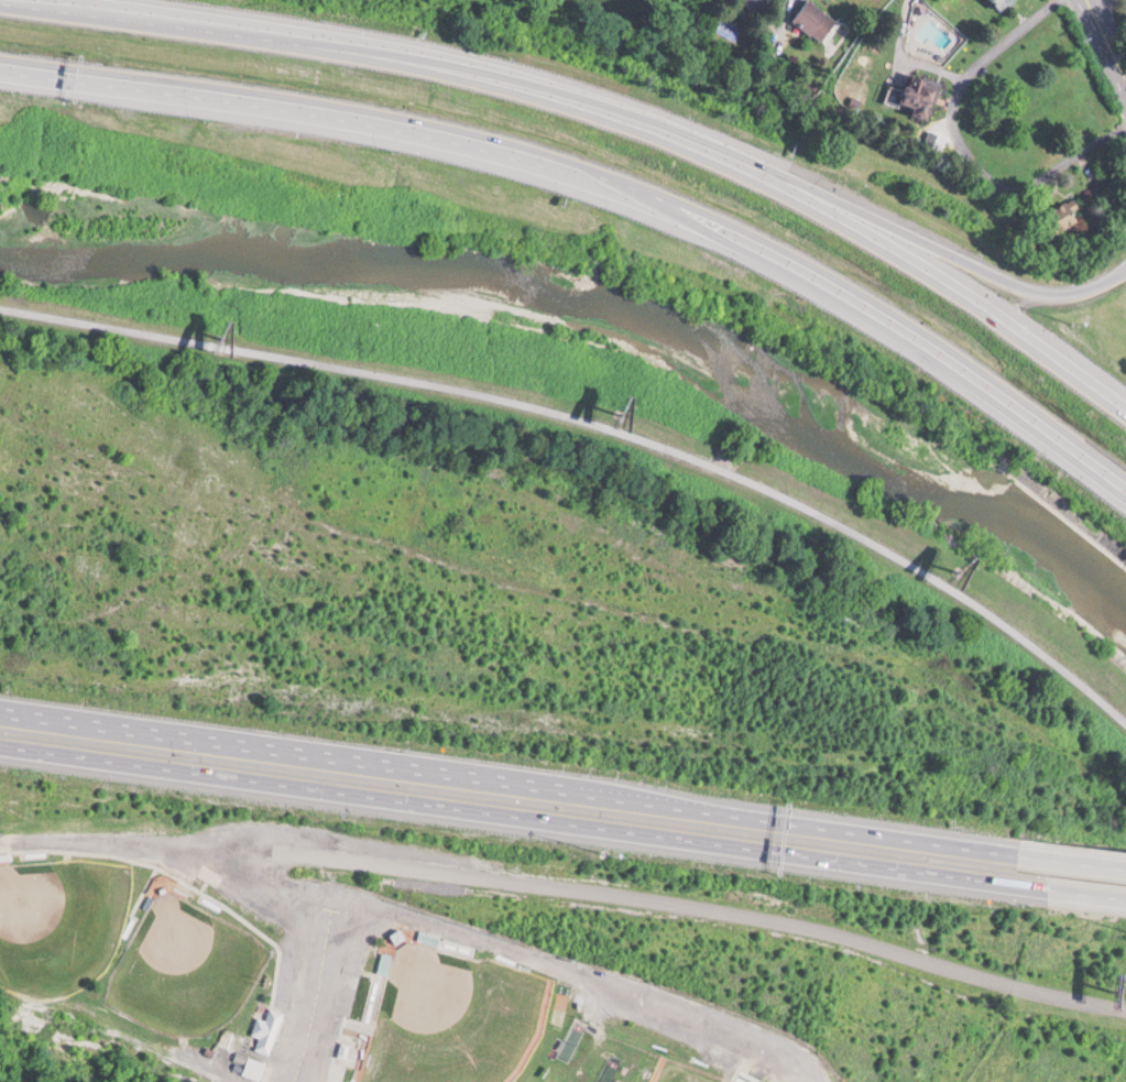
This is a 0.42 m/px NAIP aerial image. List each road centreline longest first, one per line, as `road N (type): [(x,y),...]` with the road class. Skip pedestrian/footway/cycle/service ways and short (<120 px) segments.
road 1 (motorway): [(0,64),(446,134),(684,209),(809,271),(961,364),(1125,483)]
road 2 (residential): [(1125,1009),(776,916),(648,896),(269,848),(0,835)]
road 3 (motorway): [(0,736),(1008,873)]
road 4 (motorway): [(999,839),(0,693)]
road 5 (motorway): [(726,147),(554,81),(358,40),(40,0)]
road 6 (motorway): [(1125,411),(911,258),(726,147)]
road 7 (motorway): [(1125,271),(1067,291),(1012,280),(726,147)]
road 8 (residential): [(1058,0),(961,80),(950,123),(956,147),(1005,184),(1027,184),(1125,123)]
road 9 (motorway): [(1125,856),(999,839)]

